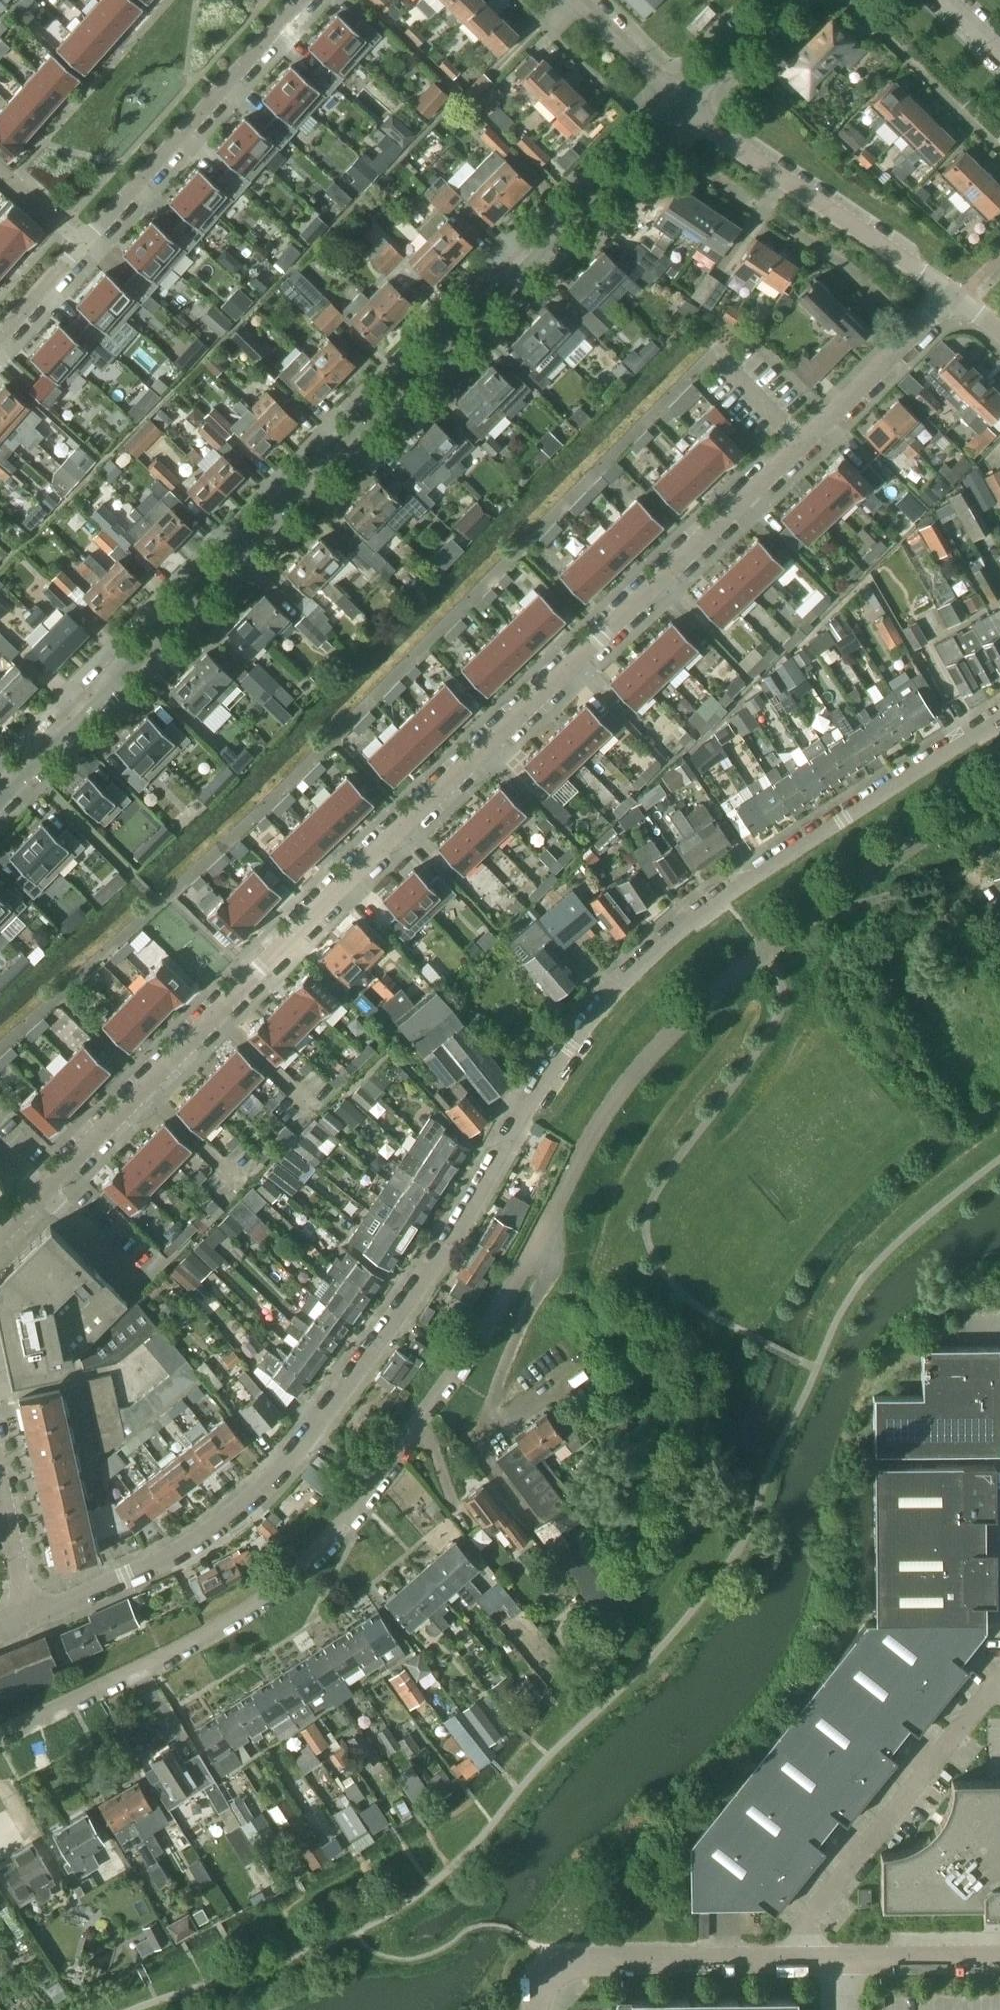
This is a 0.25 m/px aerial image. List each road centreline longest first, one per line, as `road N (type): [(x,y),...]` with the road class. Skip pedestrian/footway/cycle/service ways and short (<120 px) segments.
road 1 (residential): [(0,1734),(203,1634),(275,1587),(341,1525),(470,1345),(632,1077),(760,953),(999,788)]
road 2 (residential): [(31,1618),(205,1533),(275,1474),(433,1264),(565,1044),(684,921),(999,715)]
road 3 (residential): [(0,1236),(954,296)]
road 4 (unclassified): [(0,794),(681,102)]
road 5 (residential): [(0,337),(298,0)]
road 6 (unclassified): [(786,1962),(999,1681)]
road 7 (residential): [(954,296),(681,102)]
road 8 (residential): [(537,2009),(554,1974),(570,1964),(786,1962)]
road 9 (residential): [(786,1962),(999,1959)]
road 10 (residential): [(681,102),(579,0)]
road 11 (unclassified): [(681,102),(782,0)]
road 12 (residential): [(0,1485),(31,1618)]

